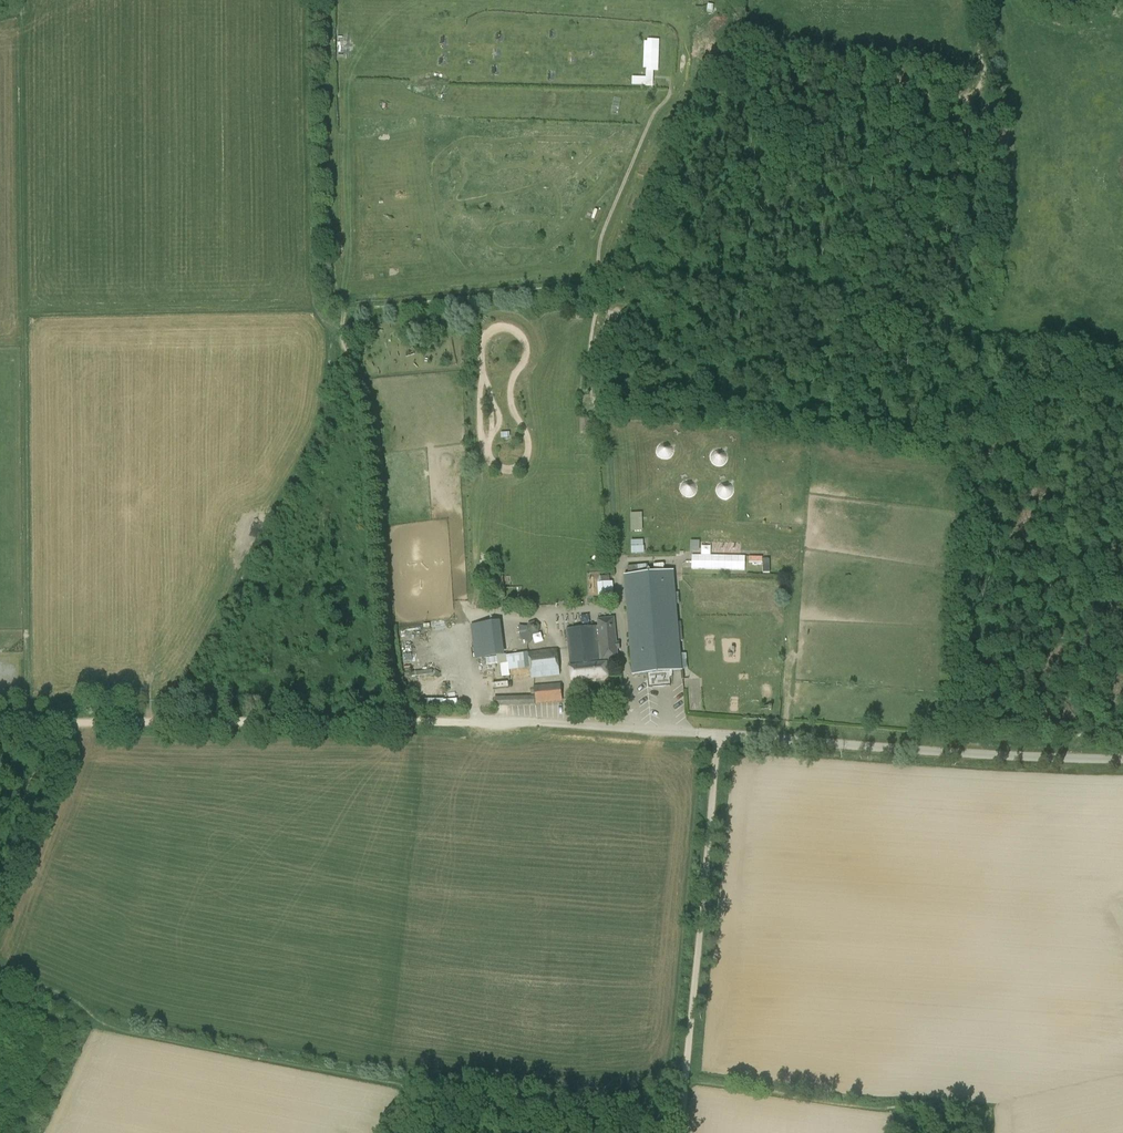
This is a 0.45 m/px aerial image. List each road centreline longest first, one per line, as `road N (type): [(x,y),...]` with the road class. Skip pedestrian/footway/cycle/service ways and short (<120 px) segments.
road 1 (track): [(21,8),(30,719)]
road 2 (unclassified): [(635,730),(1122,759)]
road 3 (track): [(174,719),(405,716),(635,730)]
road 4 (track): [(174,719),(330,424),(346,345)]
road 5 (track): [(405,716),(389,634),(376,428),(346,345)]
road 6 (track): [(719,735),(685,1081)]
road 7 (track): [(44,719),(174,719)]

